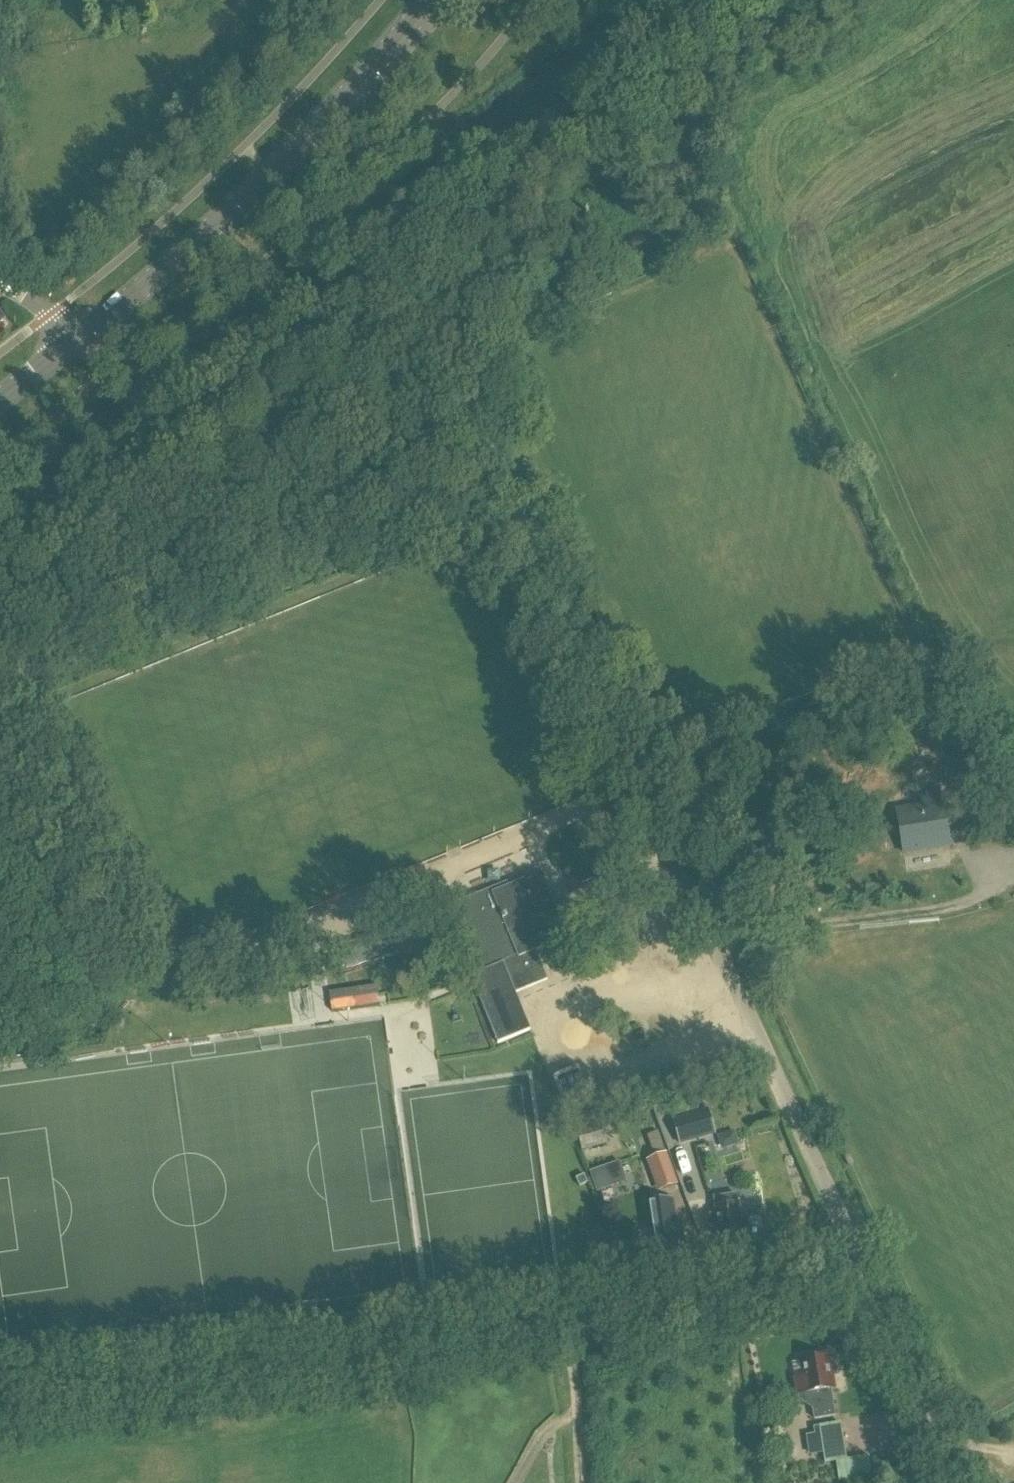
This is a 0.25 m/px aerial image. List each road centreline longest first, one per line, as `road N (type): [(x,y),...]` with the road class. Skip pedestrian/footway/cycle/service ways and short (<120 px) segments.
road 1 (unclassified): [(0,1409),(848,1289)]
road 2 (track): [(638,769),(404,271)]
road 3 (track): [(0,581),(404,271)]
road 4 (secondary): [(78,341),(271,173),(431,0)]
road 5 (track): [(404,271),(667,70)]
road 6 (unclassified): [(955,1482),(887,1334),(848,1289)]

